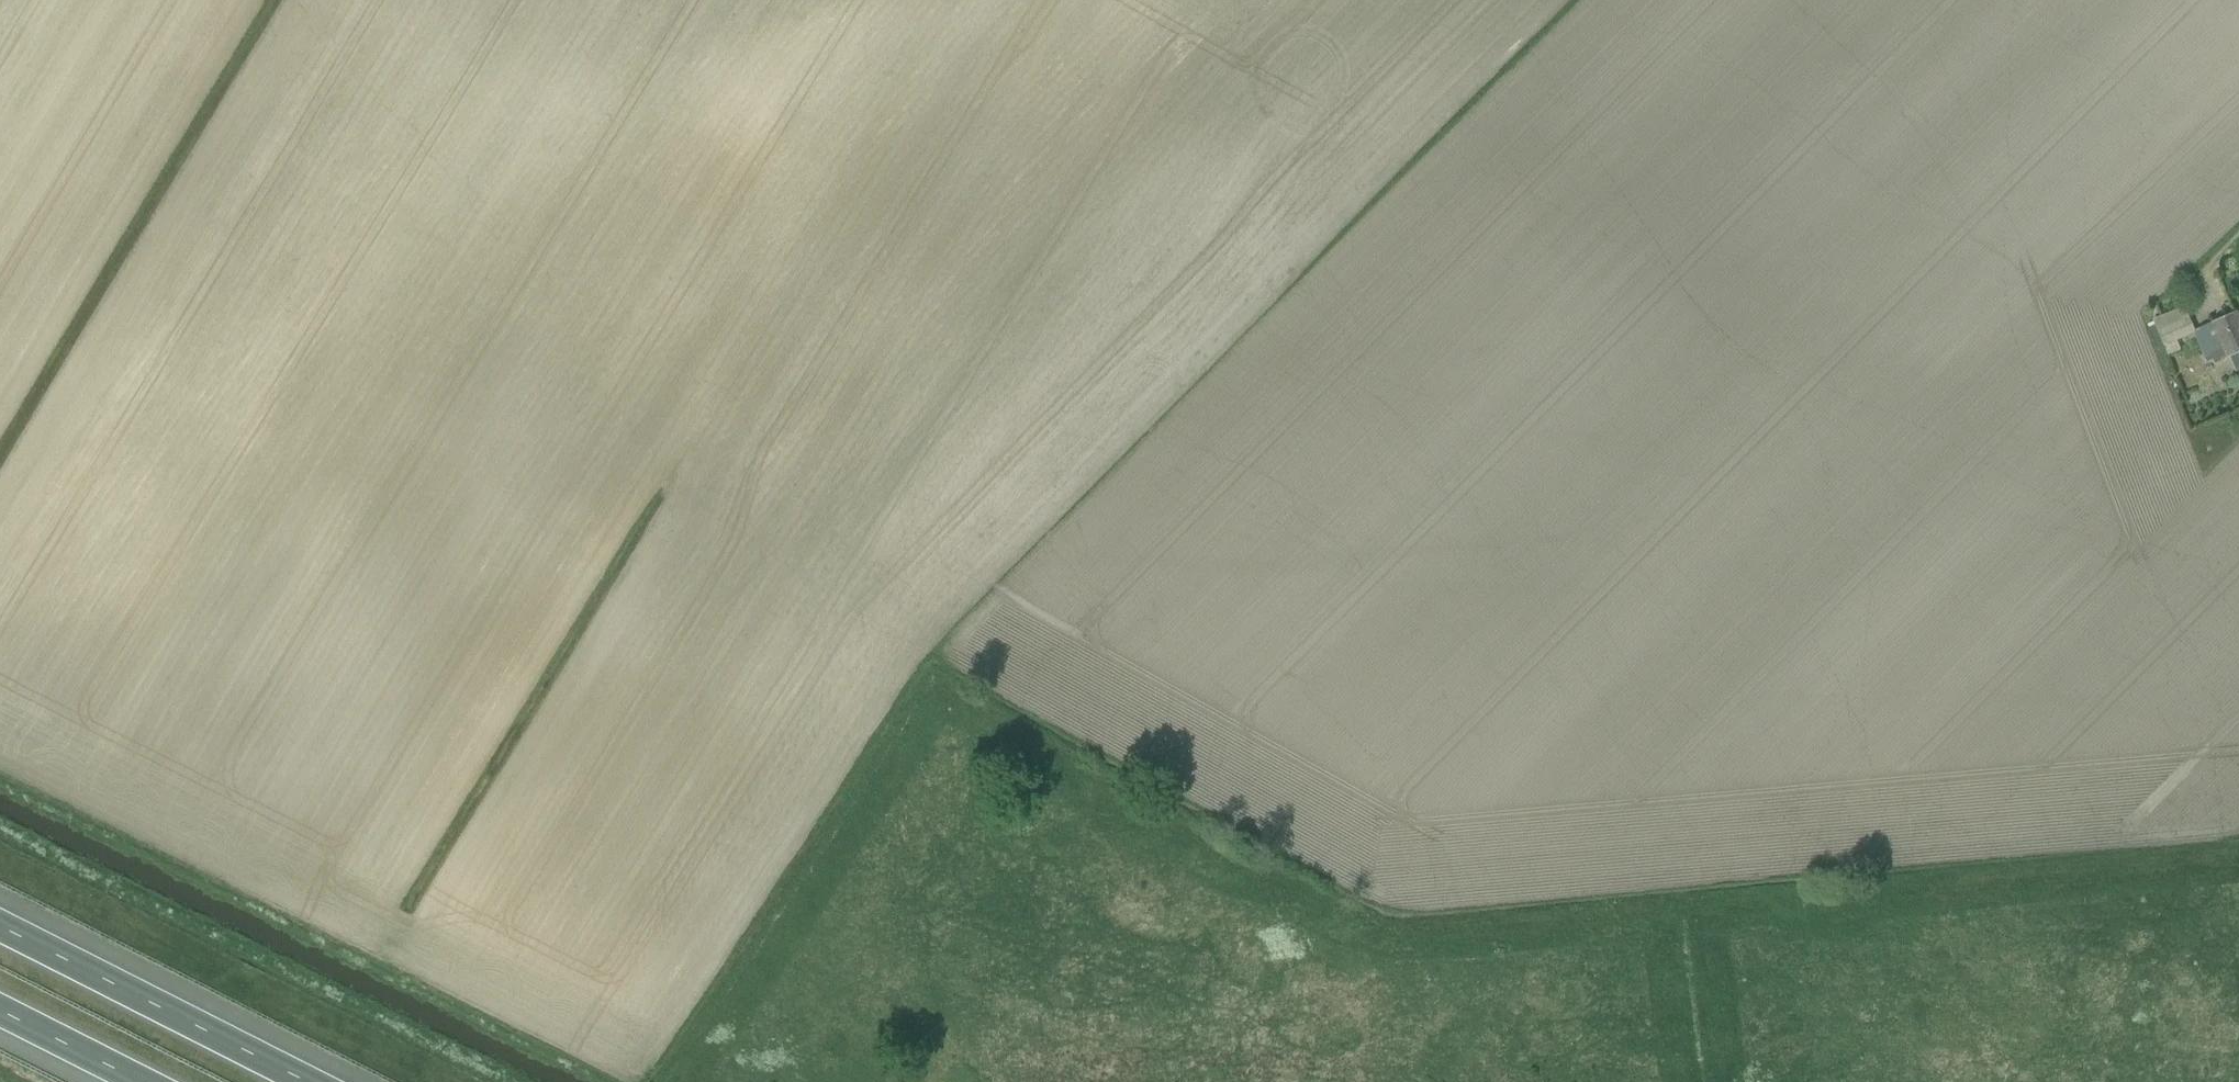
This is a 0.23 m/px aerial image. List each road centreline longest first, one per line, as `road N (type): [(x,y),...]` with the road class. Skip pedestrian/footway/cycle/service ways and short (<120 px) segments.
road 1 (motorway): [(328,1081),(0,917)]
road 2 (motorway): [(0,1013),(137,1081)]

